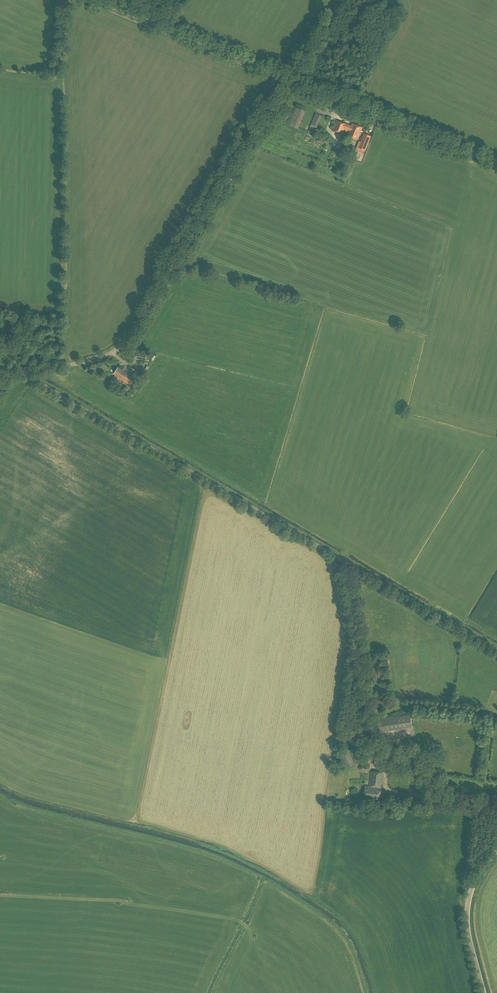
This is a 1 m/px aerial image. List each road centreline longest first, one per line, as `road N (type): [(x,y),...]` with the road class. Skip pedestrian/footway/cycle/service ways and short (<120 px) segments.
road 1 (unclassified): [(496,650),(20,371)]
road 2 (unclassified): [(20,371),(86,362),(127,339),(291,80)]
road 3 (secondary): [(496,162),(291,80)]
road 4 (secondary): [(291,80),(96,0)]
road 5 (unclassified): [(484,992),(468,905),(496,850)]

